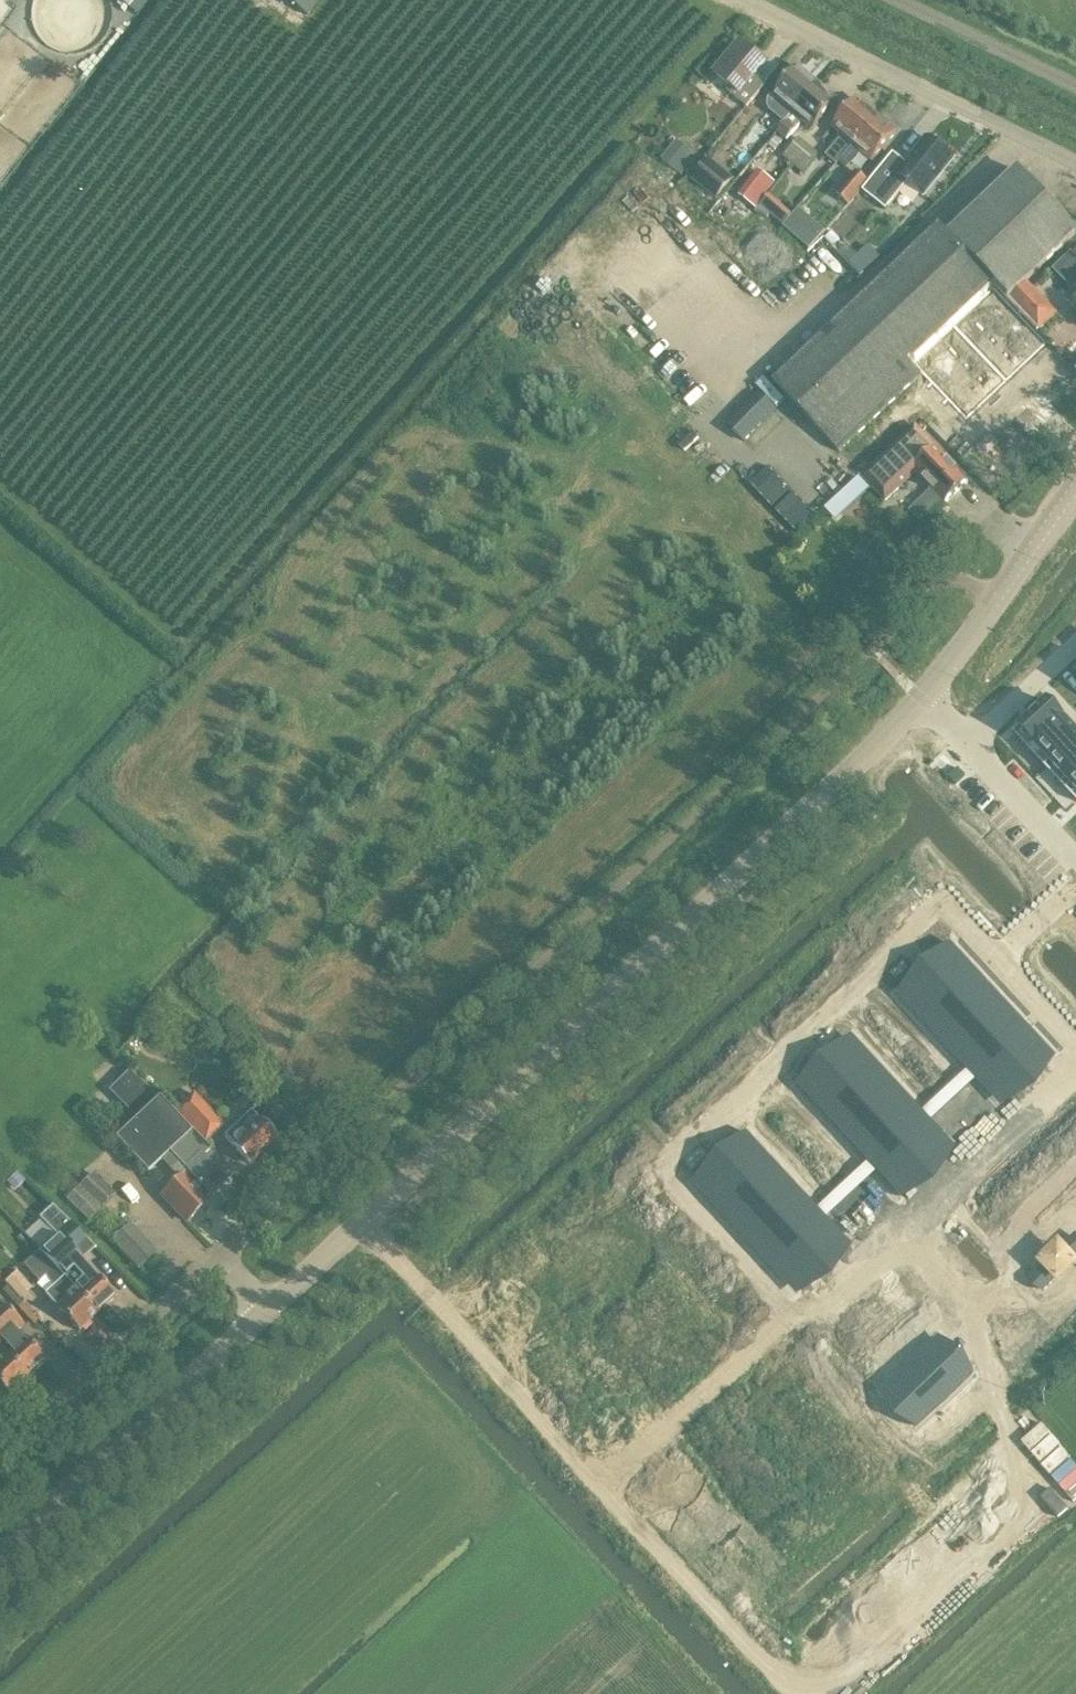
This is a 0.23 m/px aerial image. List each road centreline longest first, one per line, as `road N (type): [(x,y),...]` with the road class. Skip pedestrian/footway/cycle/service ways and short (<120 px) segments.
road 1 (tertiary): [(269,1306),(921,695)]
road 2 (tertiary): [(0,1554),(269,1306)]
road 3 (unclassified): [(1075,161),(751,0)]
road 4 (unclassified): [(25,1440),(223,1258)]
road 5 (tertiary): [(921,695),(1075,487)]
road 6 (unclassified): [(1075,83),(902,0)]
road 7 (unclassified): [(223,1258),(344,1143)]
road 8 (residential): [(969,741),(1075,851)]
road 9 (residential): [(969,741),(1075,644)]

